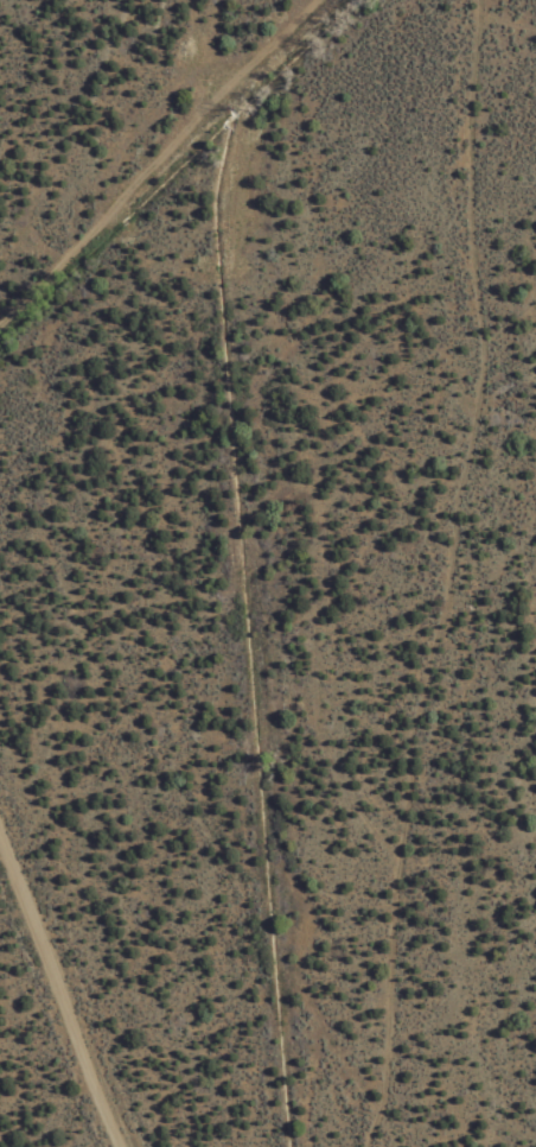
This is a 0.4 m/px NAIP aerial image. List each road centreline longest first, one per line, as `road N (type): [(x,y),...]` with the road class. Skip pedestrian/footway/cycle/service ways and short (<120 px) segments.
road 1 (residential): [(340,1146),(351,1136),(345,1022),(401,696),(433,153),(451,115),(444,0)]
road 2 (residential): [(0,331),(273,0)]
road 3 (residential): [(90,1146),(0,931)]

